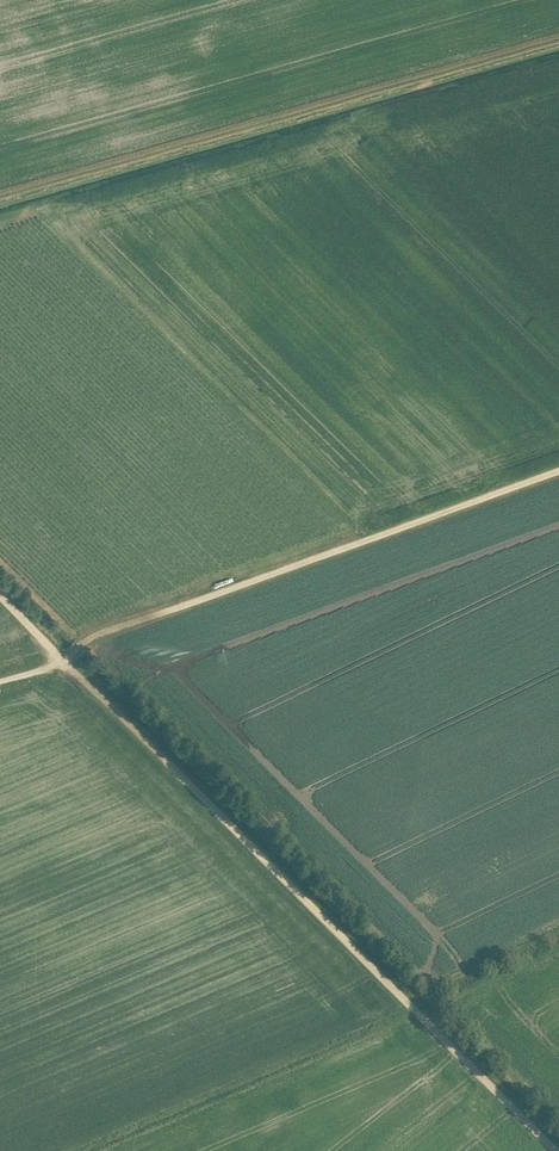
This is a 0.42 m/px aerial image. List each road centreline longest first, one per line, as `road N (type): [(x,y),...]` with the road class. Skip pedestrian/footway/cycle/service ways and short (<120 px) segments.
road 1 (track): [(67,660),(556,1150)]
road 2 (track): [(558,470),(84,644)]

